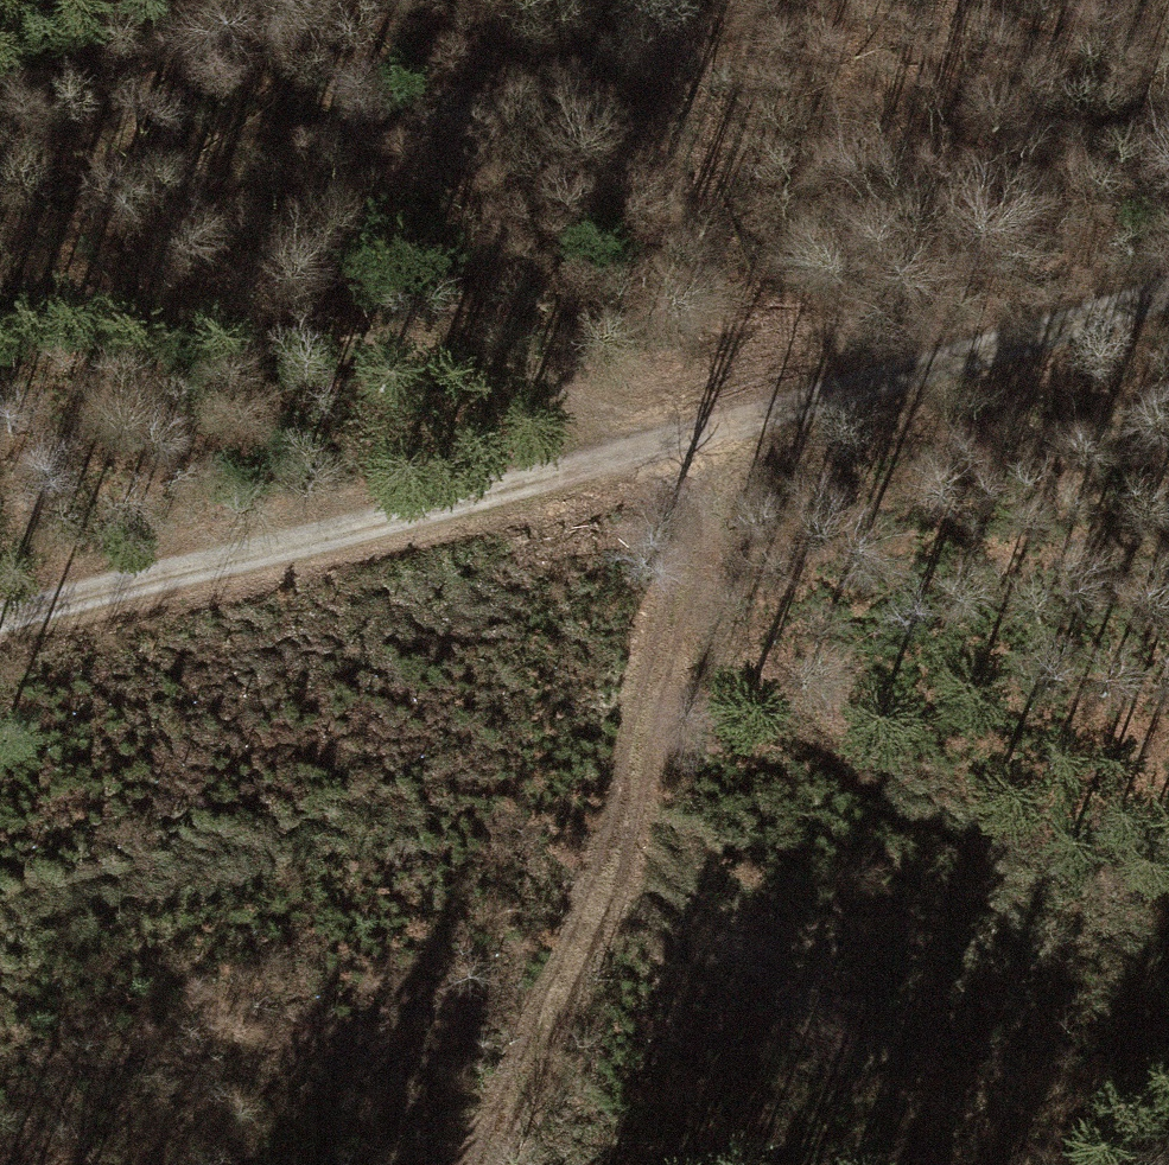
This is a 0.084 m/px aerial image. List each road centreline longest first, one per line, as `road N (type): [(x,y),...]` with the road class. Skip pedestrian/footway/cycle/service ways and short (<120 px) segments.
road 1 (motorway): [(957,0),(243,1164)]
road 2 (track): [(1168,273),(799,401),(404,506),(216,486),(0,551)]
road 3 (motorway): [(591,1164),(1168,222)]
road 4 (track): [(725,422),(678,532),(648,739),(620,867),(438,1164)]
road 5 (track): [(653,434),(409,358),(0,282)]

